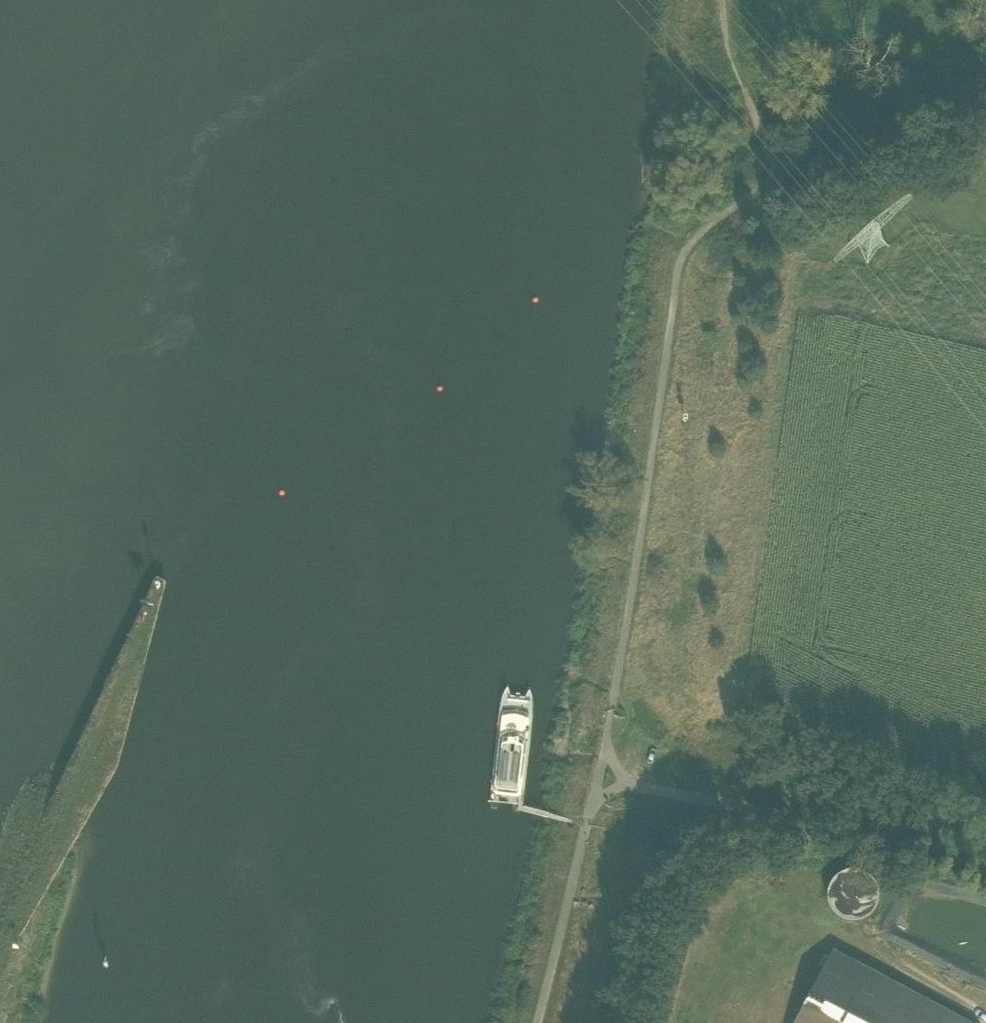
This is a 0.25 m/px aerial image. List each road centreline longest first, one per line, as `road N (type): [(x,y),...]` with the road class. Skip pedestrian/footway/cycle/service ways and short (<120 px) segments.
road 1 (track): [(601,769),(751,813),(985,859)]

